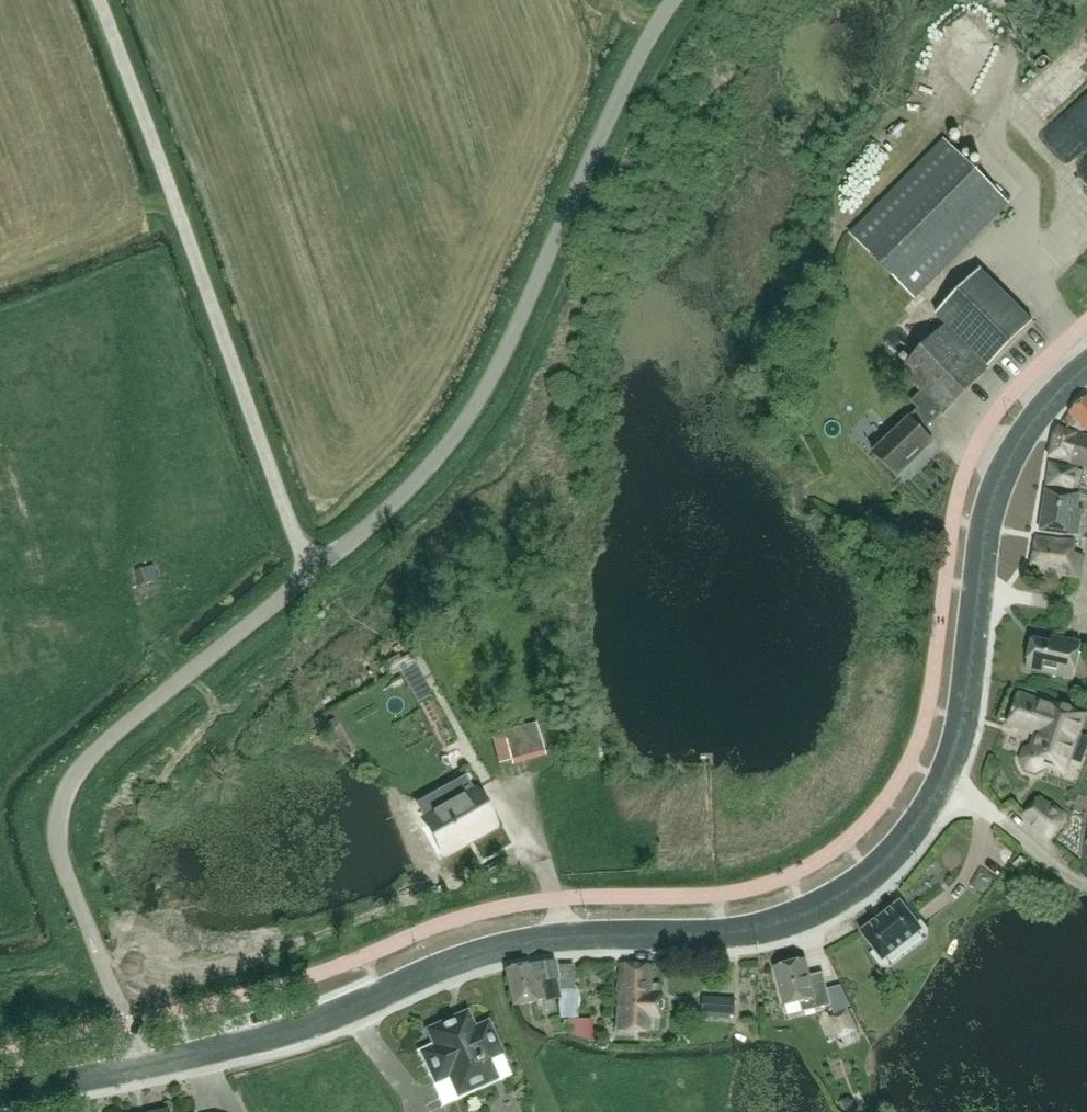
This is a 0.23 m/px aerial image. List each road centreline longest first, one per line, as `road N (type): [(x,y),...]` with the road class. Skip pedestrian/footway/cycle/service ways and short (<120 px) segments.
road 1 (secondary): [(144,1068),(341,1012),(493,950),(744,930),(854,888),(894,856),(947,773),(1001,476),(1020,439),(1086,368)]
road 2 (unclassified): [(310,574),(422,475),(488,386),(673,0)]
road 3 (unclassified): [(310,574),(98,0)]
road 4 (unclassified): [(125,1022),(58,845),(68,786),(99,748),(310,574)]
road 5 (secondary): [(0,1093),(144,1068)]

